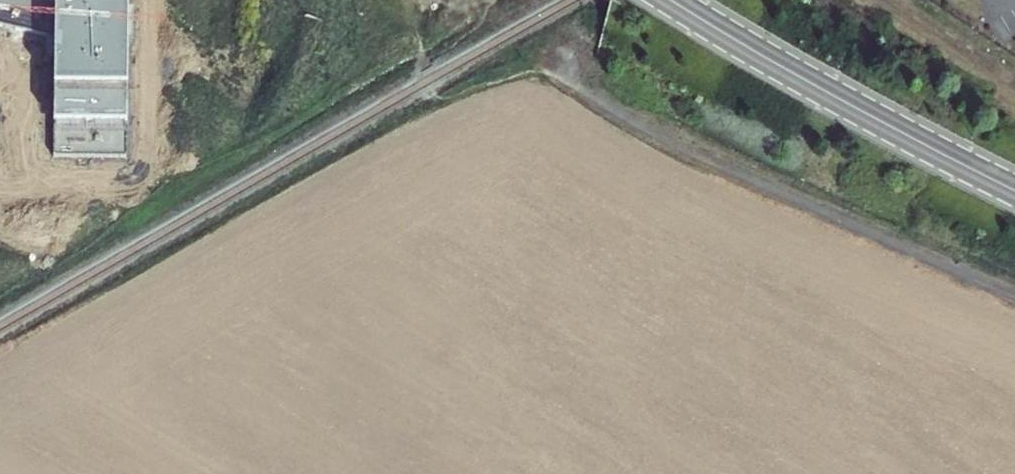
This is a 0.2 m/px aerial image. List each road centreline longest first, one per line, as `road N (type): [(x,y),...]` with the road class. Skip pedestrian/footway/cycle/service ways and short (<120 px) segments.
road 1 (track): [(571,70),(634,122),(1014,294)]
road 2 (secondary): [(669,0),(1014,191)]

